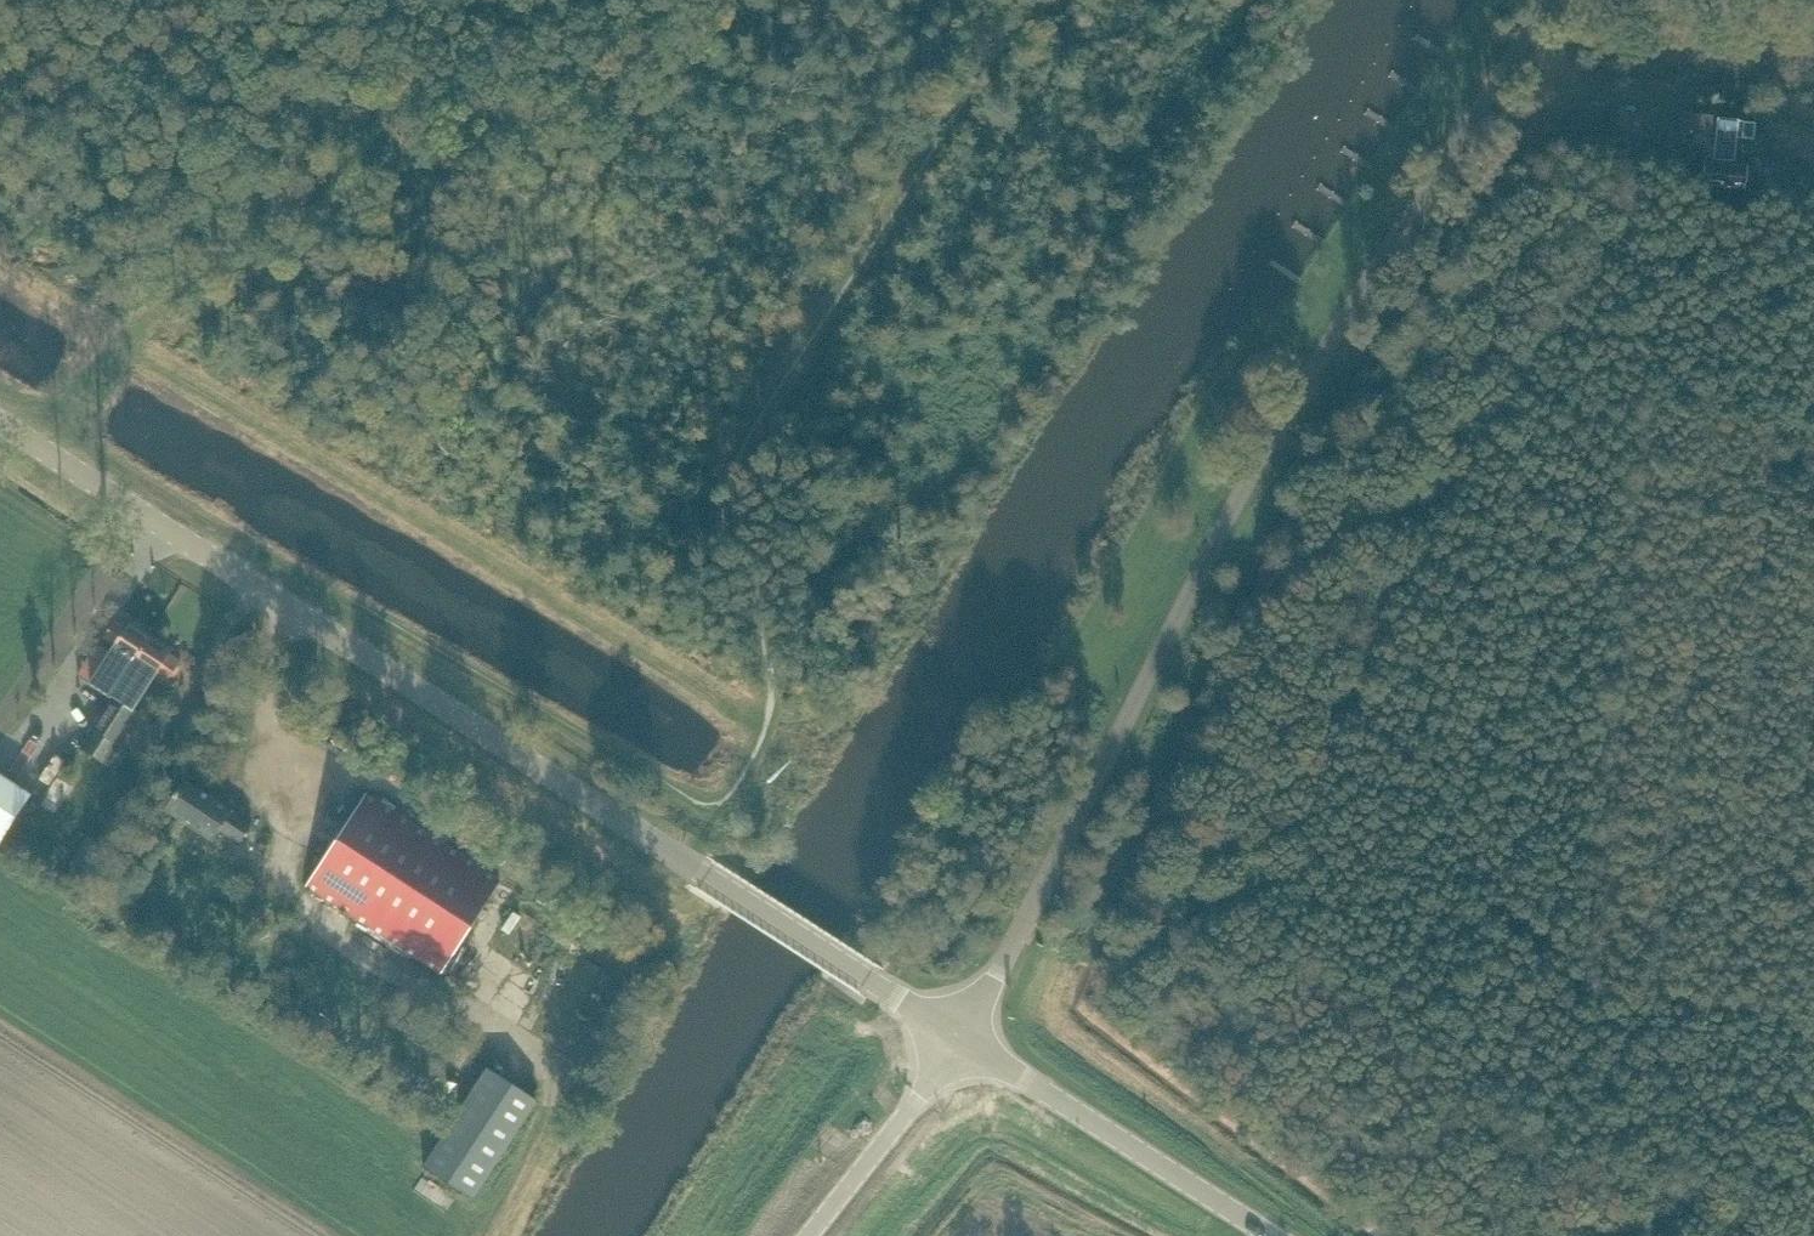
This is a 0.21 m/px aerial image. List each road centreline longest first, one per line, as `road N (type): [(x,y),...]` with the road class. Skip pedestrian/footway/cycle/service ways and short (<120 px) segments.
road 1 (unclassified): [(955,1037),(1003,961),(1278,424),(1548,0)]
road 2 (unclassified): [(955,1037),(0,420)]
road 3 (track): [(762,731),(123,351),(0,266)]
road 4 (unclassified): [(1267,1235),(955,1037)]
road 5 (unclassified): [(812,1235),(955,1037)]
road 6 (track): [(123,351),(51,452)]

